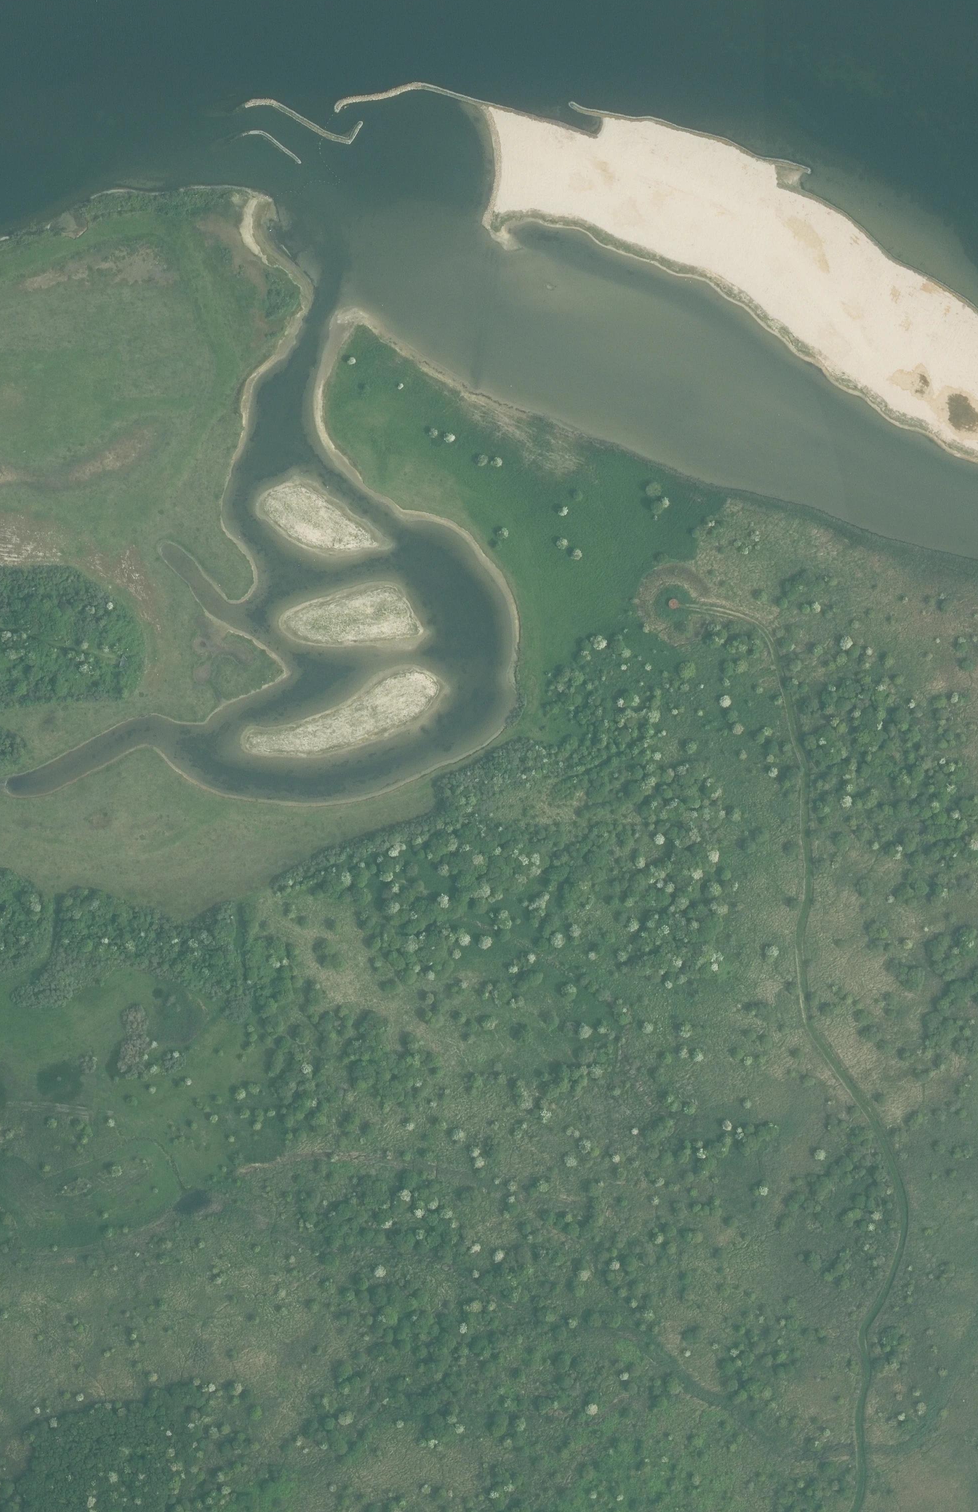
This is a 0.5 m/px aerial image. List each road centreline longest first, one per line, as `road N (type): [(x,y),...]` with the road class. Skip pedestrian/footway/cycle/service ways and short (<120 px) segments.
road 1 (track): [(60,877),(41,959),(0,986)]

